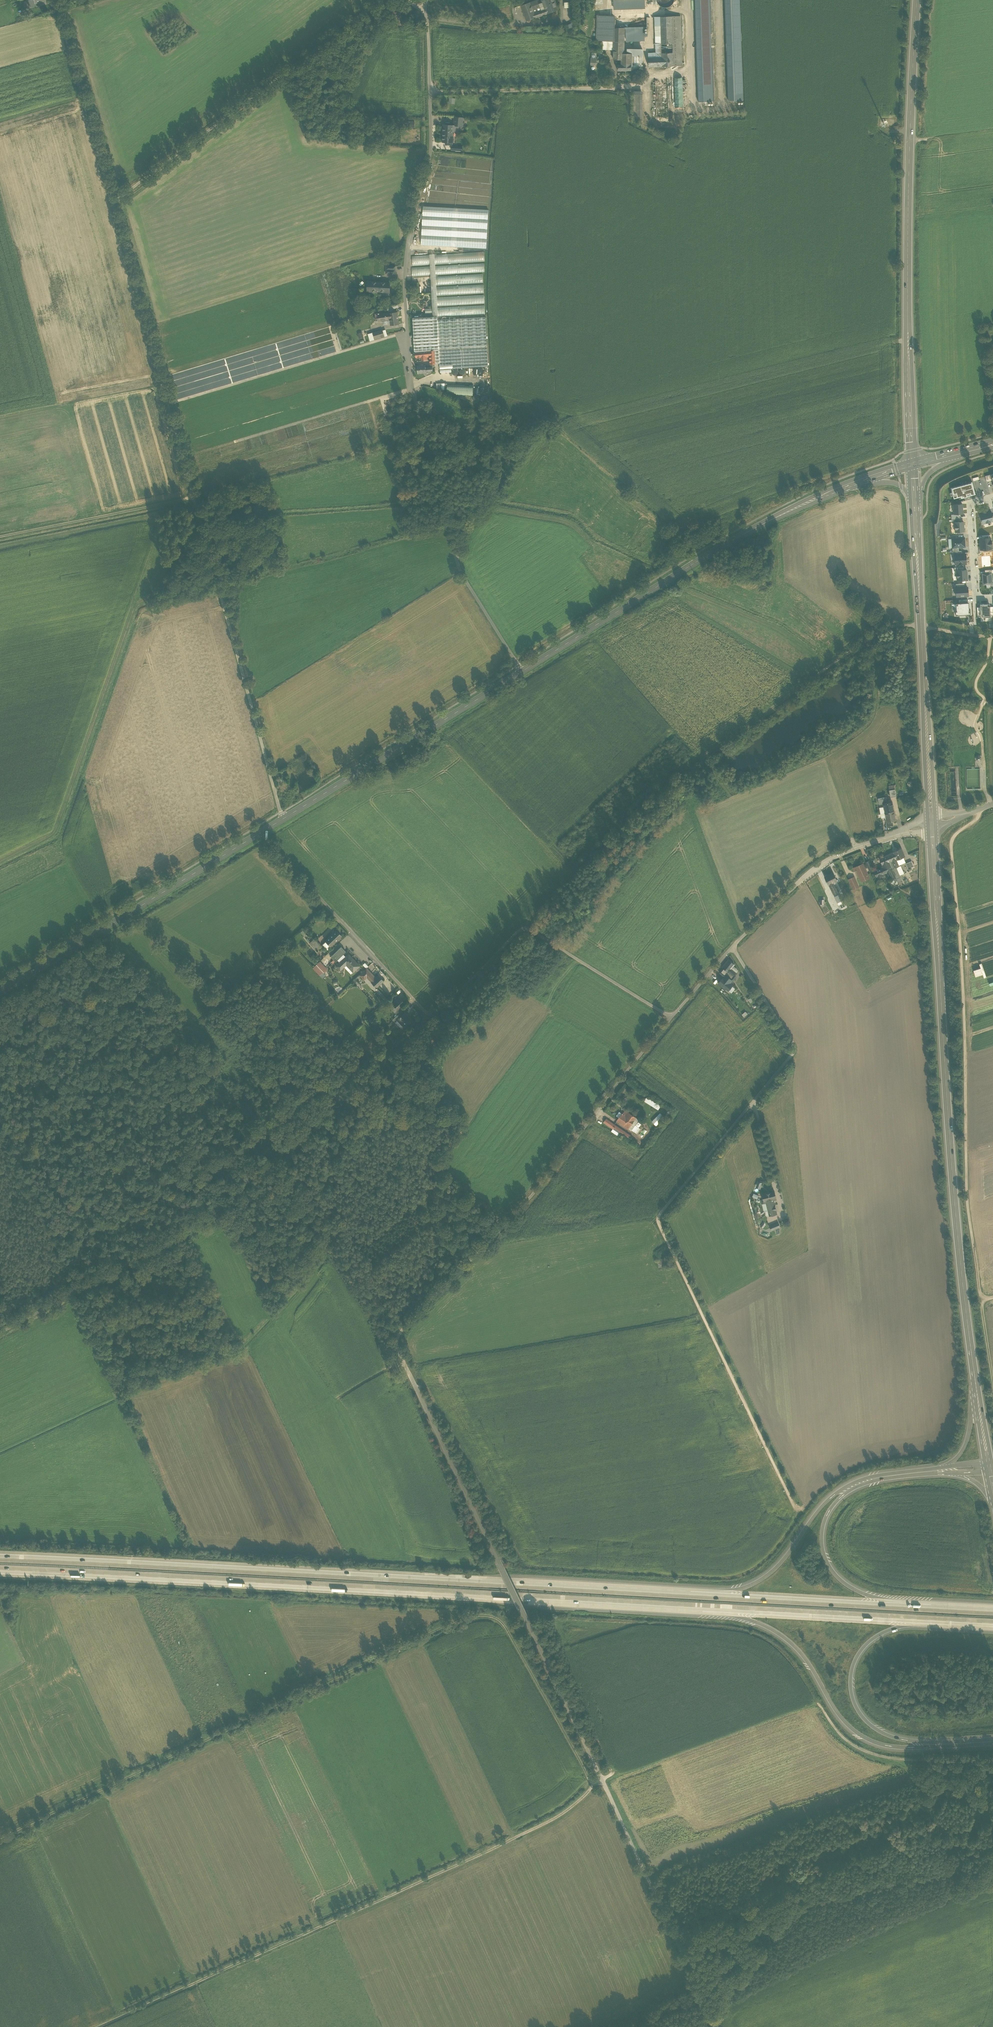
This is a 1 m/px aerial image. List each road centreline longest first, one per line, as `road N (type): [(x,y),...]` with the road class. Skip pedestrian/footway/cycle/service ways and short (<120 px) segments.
road 1 (track): [(0,1836),(465,1614),(502,1620),(593,1787)]
road 2 (motorway): [(0,1568),(702,1607)]
road 3 (motorway): [(690,1595),(0,1557)]
road 4 (track): [(603,1779),(611,1773),(551,1623),(562,1616),(760,1635),(784,1652),(834,1727),(863,1750),(901,1759),(992,1758)]
road 5 (unclassified): [(497,1557),(396,1342),(672,1017)]
road 6 (unclassified): [(113,202),(283,818)]
road 7 (unclassified): [(431,93),(428,162),(404,272),(413,402),(461,572),(522,672)]
road 8 (track): [(992,1381),(966,1190),(951,845),(980,809)]
road 9 (secondary): [(975,1383),(951,1154),(932,821)]
road 10 (track): [(603,1779),(563,1813),(507,1842),(99,2026)]
road 11 (unclassified): [(0,1332),(212,1213),(429,1016)]
road 12 (track): [(524,925),(677,772),(882,628),(921,627)]
road 13 (track): [(751,1103),(658,1221),(794,1506)]
road 14 (secondary): [(912,464),(907,244),(917,0)]
road 15 (unclassified): [(717,2026),(527,1619)]
road 16 (secondary): [(848,486),(725,544),(522,672)]
road 17 (motorway): [(702,1607),(785,1638),(861,1735),(892,1746),(992,1742)]
road 18 (unclassified): [(113,202),(380,0)]
road 19 (secondary): [(932,821),(914,503)]
road 20 (unclassified): [(429,1016),(524,925),(672,1017)]
road 21 (secondary): [(260,832),(0,991)]
road 22 (motorway): [(992,1737),(893,1737),(855,1703),(851,1671),(865,1645),(899,1627),(949,1621)]
road 23 (motorway): [(942,1467),(856,1481),(821,1507),(763,1577),(690,1595)]
road 24 (motorway): [(931,1608),(853,1589),(827,1563),(822,1538),(828,1512),(850,1490),(938,1472)]
road 25 (secondary): [(522,672),(283,818)]
road 26 (unclassified): [(429,1016),(260,832)]
road 27 (motorway): [(702,1607),(949,1621)]
road 28 (motorway): [(931,1608),(690,1595)]
road 29 (unclassified): [(732,948),(814,869),(932,821)]
road 30 (track): [(457,559),(493,497),(502,461),(449,436),(413,402)]
road 31 (unclassified): [(58,0),(113,202)]
road 32 (track): [(0,538),(194,497)]
road 33 (unclassified): [(431,93),(624,91)]
road 34 (unclassified): [(732,948),(794,1046),(751,1103)]
road 35 (residential): [(992,597),(976,598),(971,503),(992,497)]

